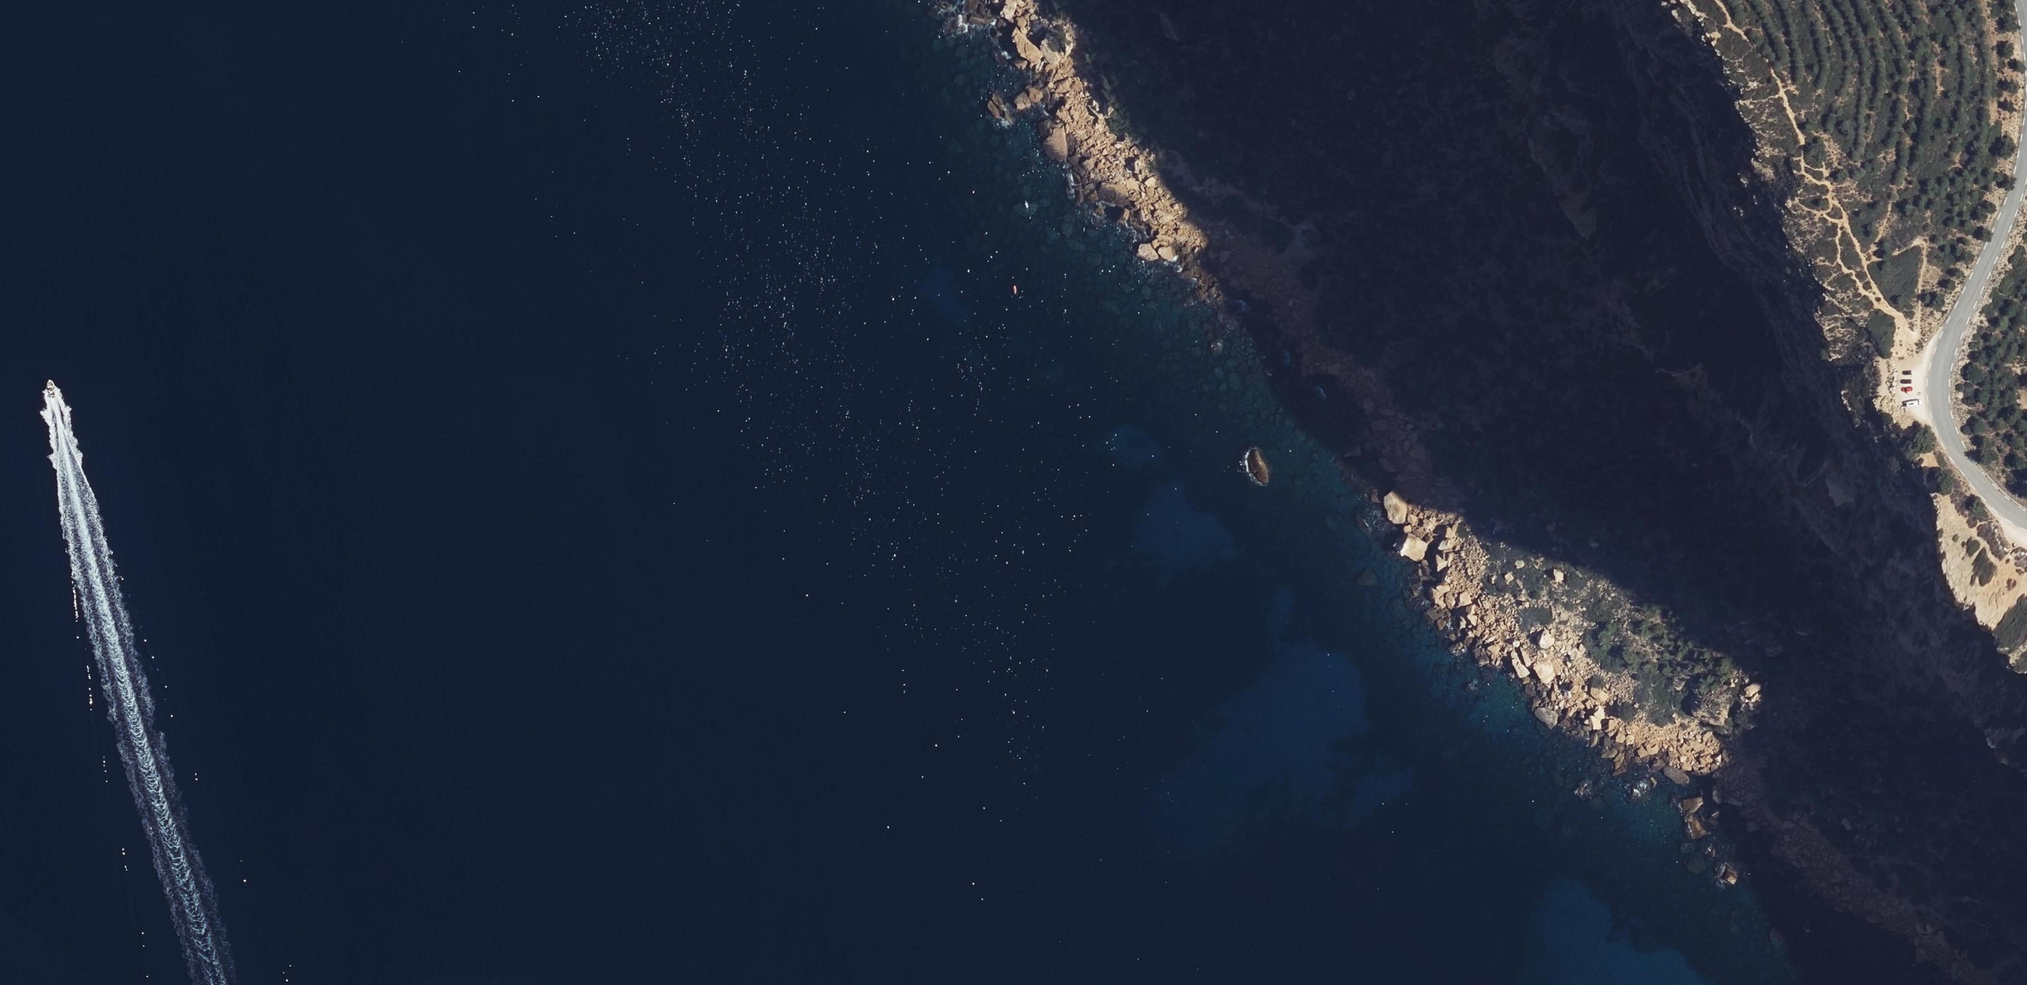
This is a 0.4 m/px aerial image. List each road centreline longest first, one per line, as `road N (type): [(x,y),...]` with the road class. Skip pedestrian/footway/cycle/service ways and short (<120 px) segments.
road 1 (tertiary): [(2026,142),(2011,206),(1948,340),(1938,394),(1957,451),(2026,523)]

